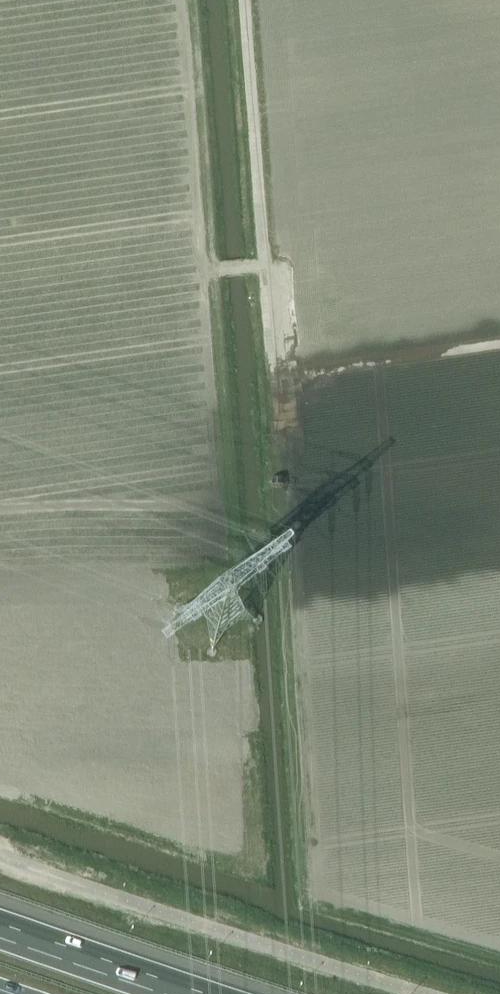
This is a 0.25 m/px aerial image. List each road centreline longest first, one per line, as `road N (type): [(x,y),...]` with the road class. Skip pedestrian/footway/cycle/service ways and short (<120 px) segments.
road 1 (motorway): [(207,993),(0,923)]

